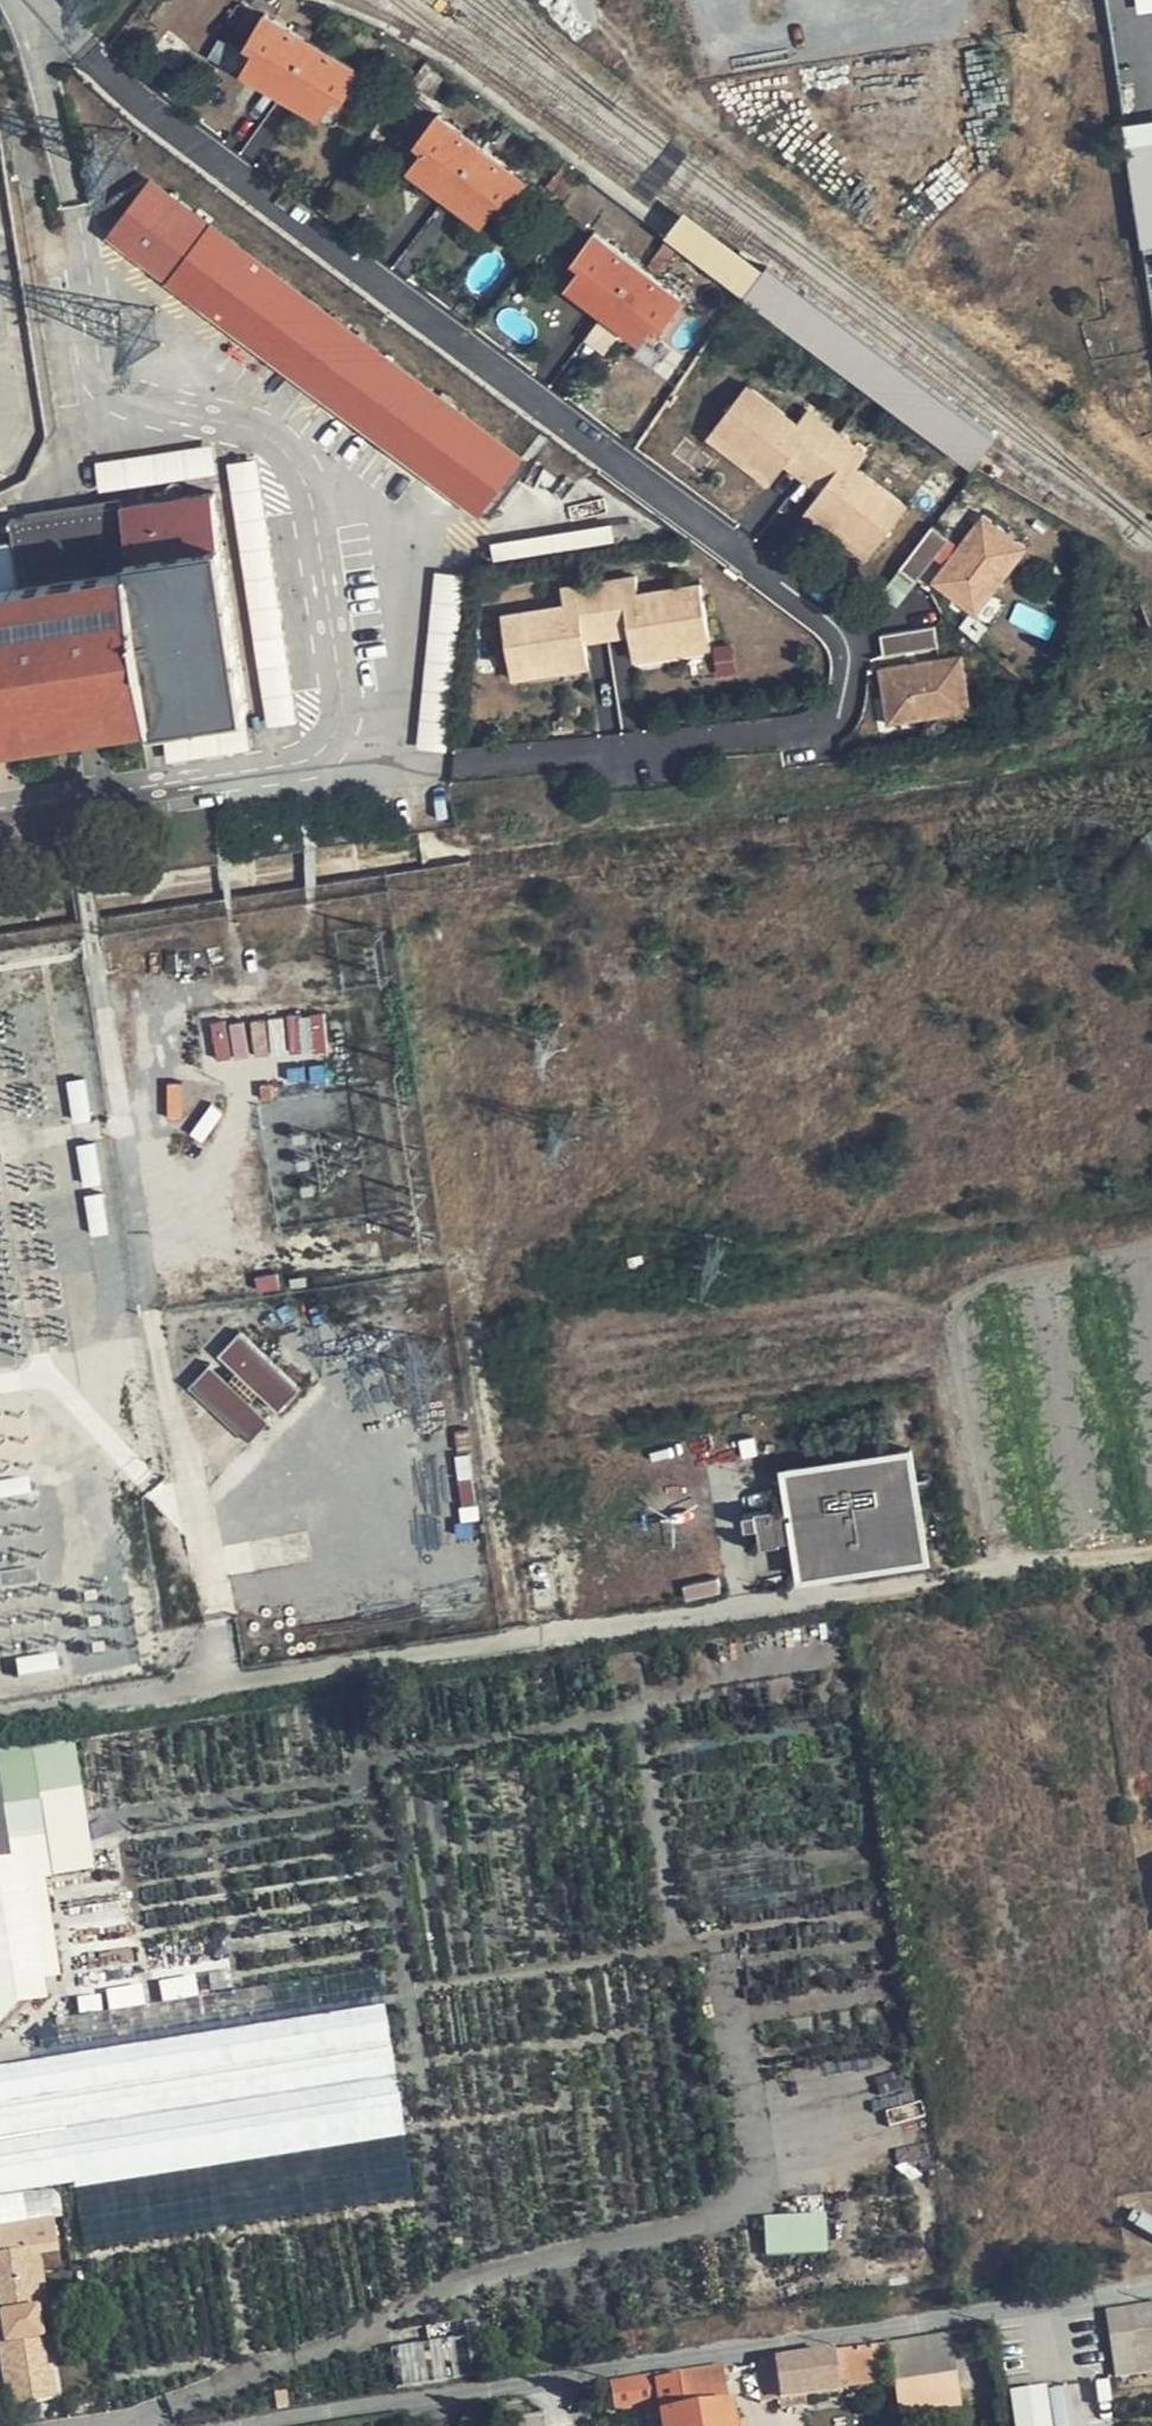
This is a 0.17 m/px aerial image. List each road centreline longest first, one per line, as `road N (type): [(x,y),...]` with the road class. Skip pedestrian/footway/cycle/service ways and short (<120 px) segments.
road 1 (residential): [(35,0),(206,162),(834,615),(856,645),(844,704),(824,727),(459,770)]
road 2 (unclassified): [(860,1595),(218,1693)]
road 3 (residential): [(745,2340),(261,2425)]
road 4 (track): [(860,1595),(995,1569),(1151,1554)]
road 5 (unclassified): [(218,1693),(0,1726)]
road 6 (unclassified): [(35,0),(74,205)]

